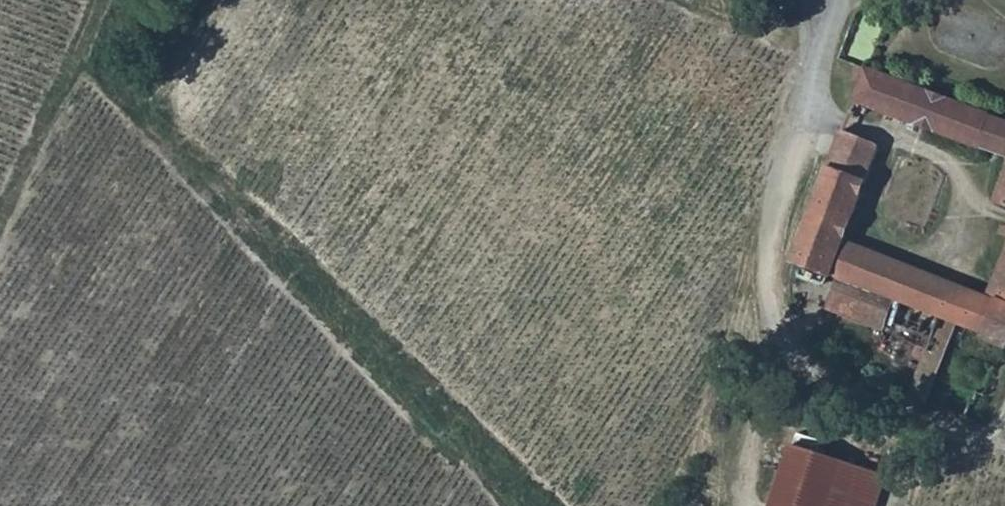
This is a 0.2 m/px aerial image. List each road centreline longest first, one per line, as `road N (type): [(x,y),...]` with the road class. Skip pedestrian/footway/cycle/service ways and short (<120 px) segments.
road 1 (track): [(509,505),(77,64)]
road 2 (track): [(839,0),(794,146),(777,275),(786,336)]
road 3 (track): [(109,0),(0,229)]
road 4 (track): [(786,336),(810,376),(833,390),(997,439)]
road 5 (track): [(786,336),(746,505)]

